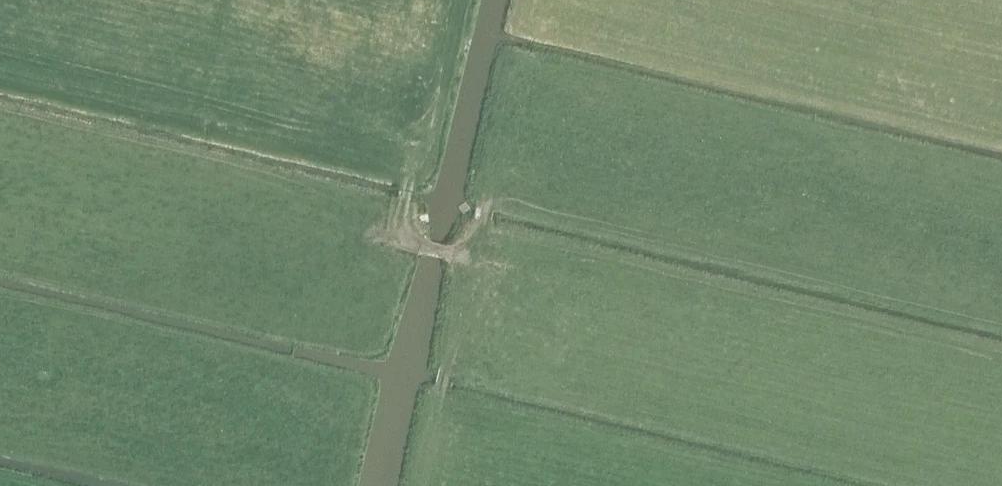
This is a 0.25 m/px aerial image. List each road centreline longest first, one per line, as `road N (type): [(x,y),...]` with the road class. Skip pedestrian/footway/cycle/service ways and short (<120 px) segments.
road 1 (track): [(0,113),(275,183),(360,227),(401,239),(408,188)]
road 2 (track): [(0,44),(223,88),(380,165),(413,168),(408,188)]
road 3 (track): [(401,239),(466,255),(441,404),(580,462)]

